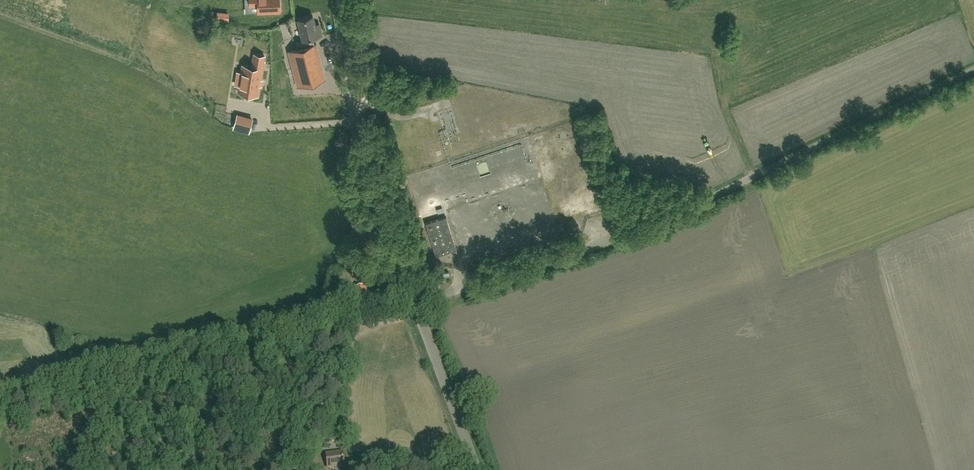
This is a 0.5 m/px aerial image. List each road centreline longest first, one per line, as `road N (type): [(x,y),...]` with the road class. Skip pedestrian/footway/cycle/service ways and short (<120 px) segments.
road 1 (unclassified): [(417,304),(679,214),(973,70)]
road 2 (track): [(0,407),(419,311)]
road 3 (unclassified): [(417,304),(363,182),(341,0)]
road 4 (unclassified): [(476,469),(417,304)]
road 5 (track): [(298,469),(355,329)]

